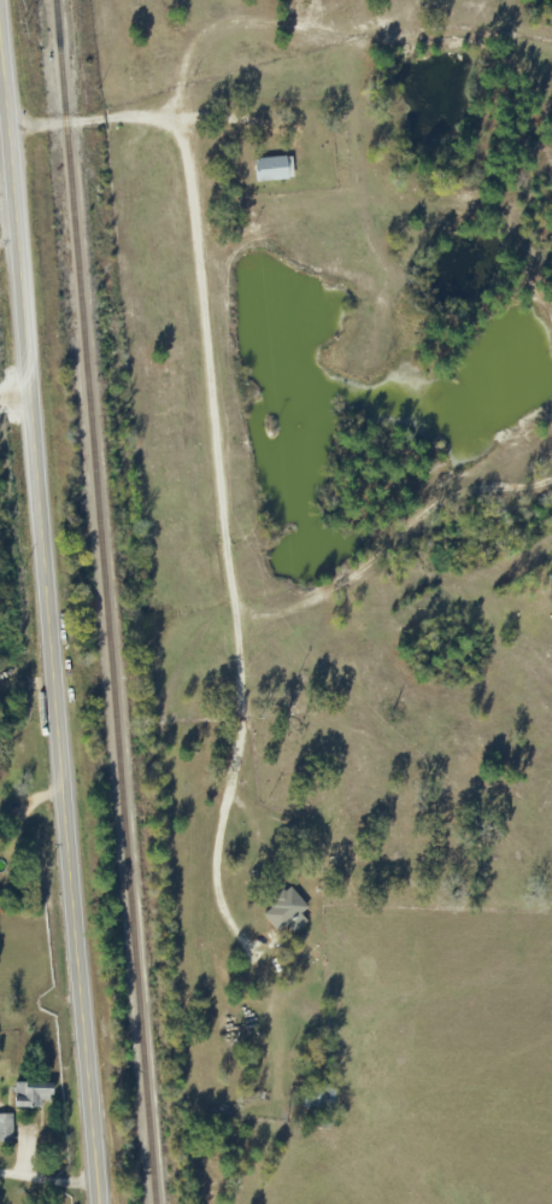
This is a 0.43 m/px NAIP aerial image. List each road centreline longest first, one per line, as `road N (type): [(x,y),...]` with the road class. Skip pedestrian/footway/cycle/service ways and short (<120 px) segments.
road 1 (secondary): [(99,1203),(0,46)]
road 2 (residential): [(6,128),(163,118),(192,144),(221,315),(257,701),(229,1011)]

